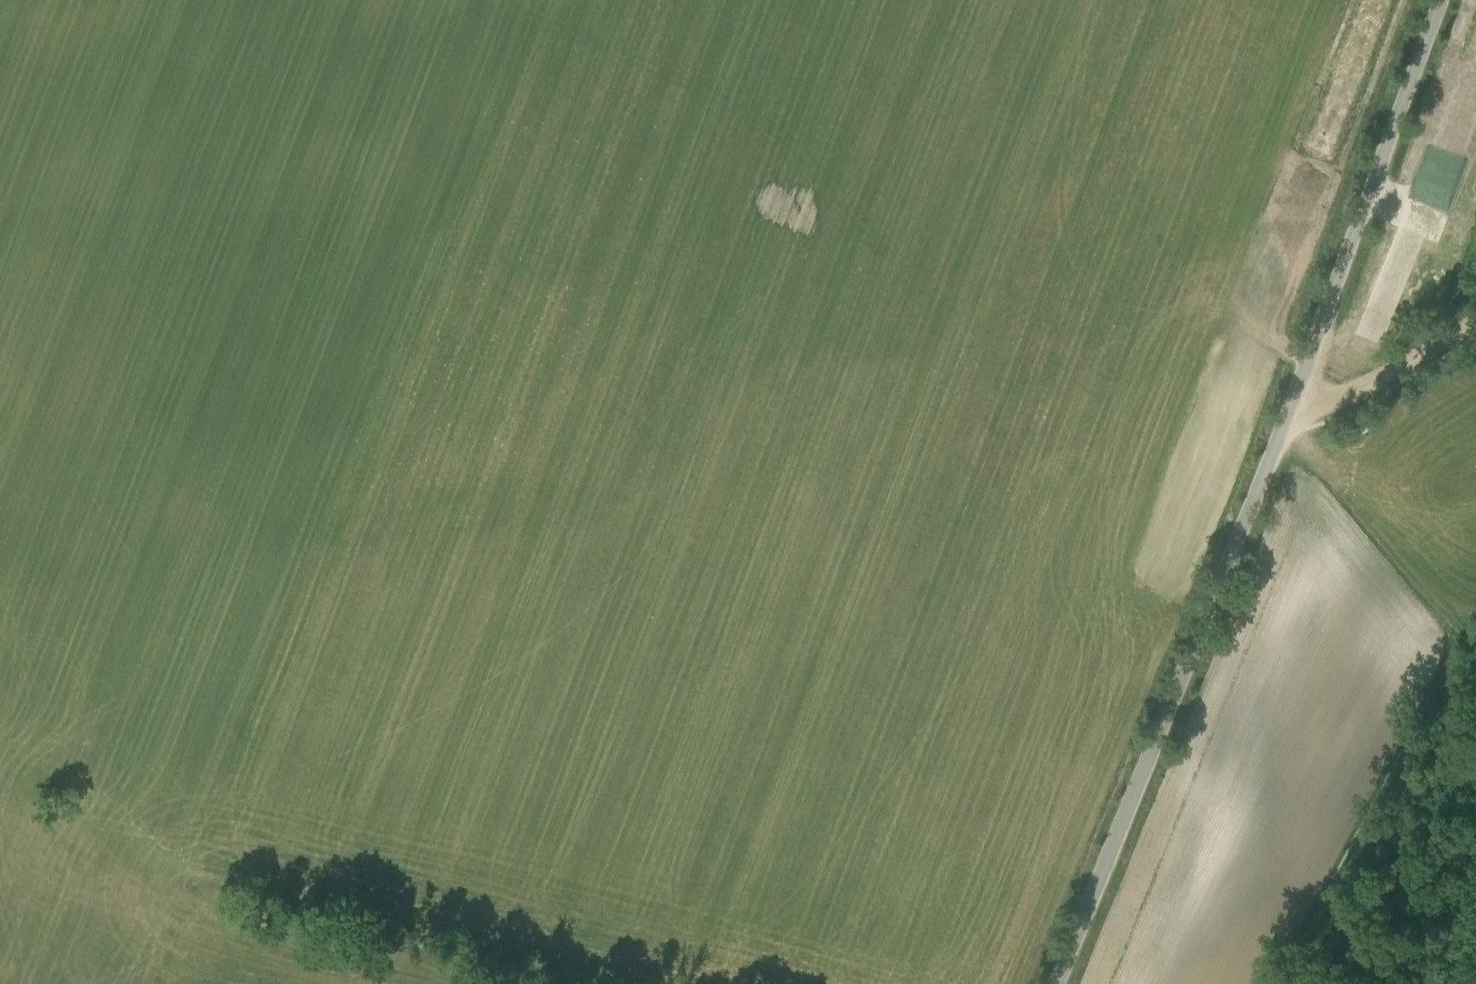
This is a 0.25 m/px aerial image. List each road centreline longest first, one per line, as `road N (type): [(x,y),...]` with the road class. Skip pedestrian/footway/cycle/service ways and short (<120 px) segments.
road 1 (tertiary): [(1056,983),(1281,434),(1442,0)]
road 2 (track): [(1475,317),(1281,434)]

